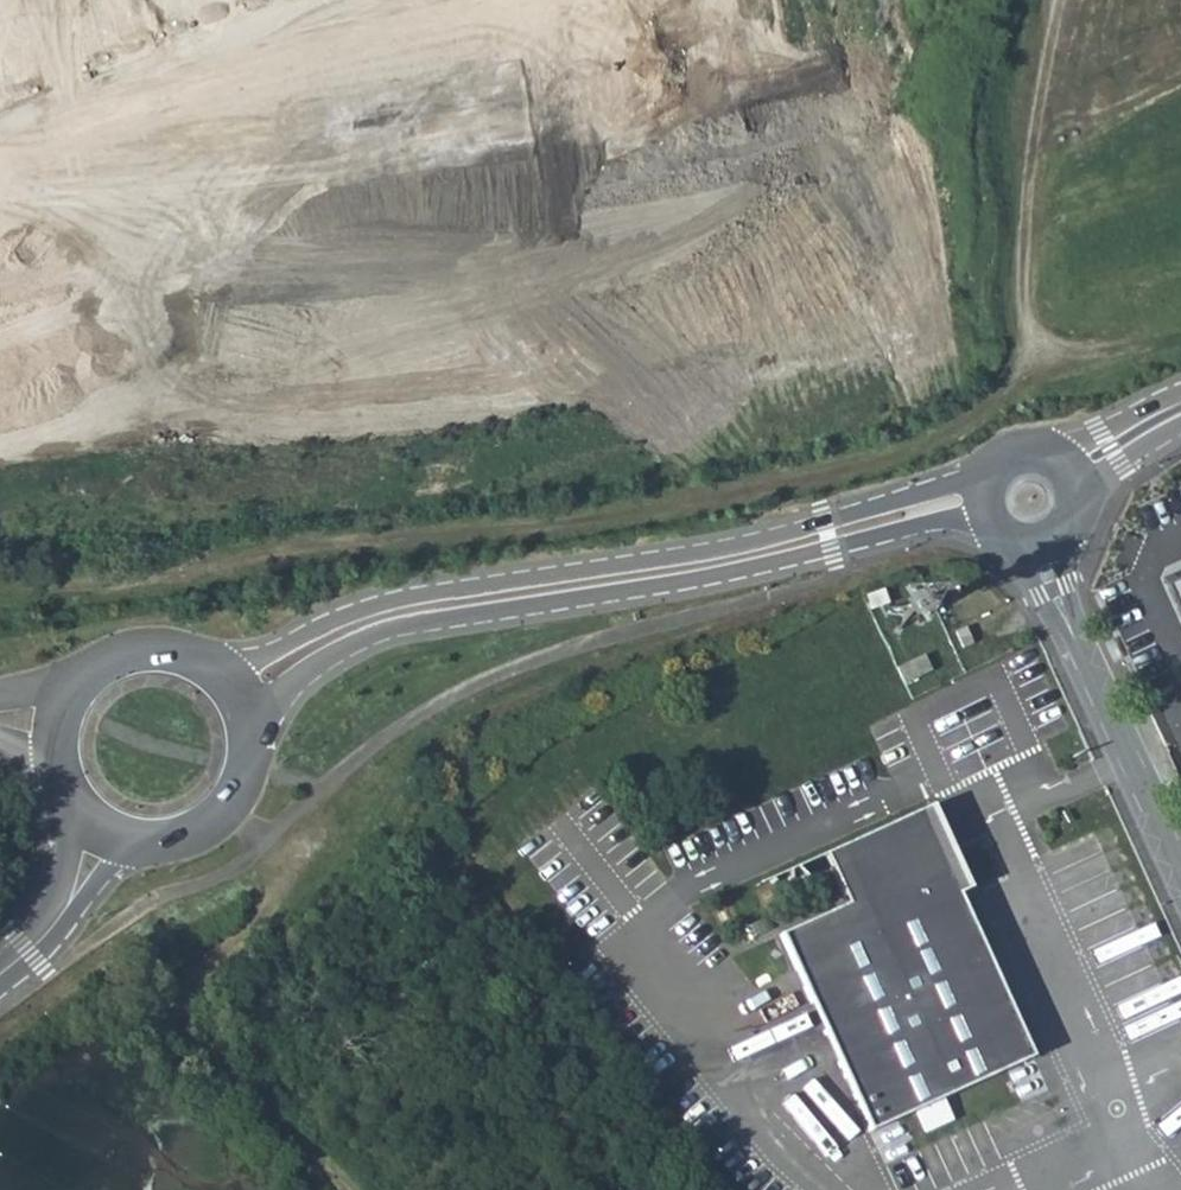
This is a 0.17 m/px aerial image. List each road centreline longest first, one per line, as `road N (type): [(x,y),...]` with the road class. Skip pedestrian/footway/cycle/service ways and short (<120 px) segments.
road 1 (track): [(0,593),(143,578),(240,556),(717,484),(921,427),(996,391),(1029,363),(1020,254),(1060,0)]
road 2 (tertiary): [(252,749),(302,681),(345,649),(392,633),(762,566),(948,519),(998,528)]
road 3 (tertiary): [(989,465),(744,545),(381,606),(229,681)]
road 4 (tertiary): [(0,983),(48,952),(113,866),(171,840)]
road 5 (tertiary): [(229,681),(181,650),(129,650),(84,676),(58,728)]
road 6 (tertiary): [(1180,871),(1093,676)]
road 7 (tertiary): [(80,806),(66,884),(0,966)]
road 8 (tertiary): [(1093,676),(1071,584),(1073,524)]
road 9 (tertiary): [(1024,541),(1042,594),(1093,676)]
road 10 (tertiary): [(1180,393),(1060,446)]
road 11 (tertiary): [(171,840),(228,808),(252,749)]

